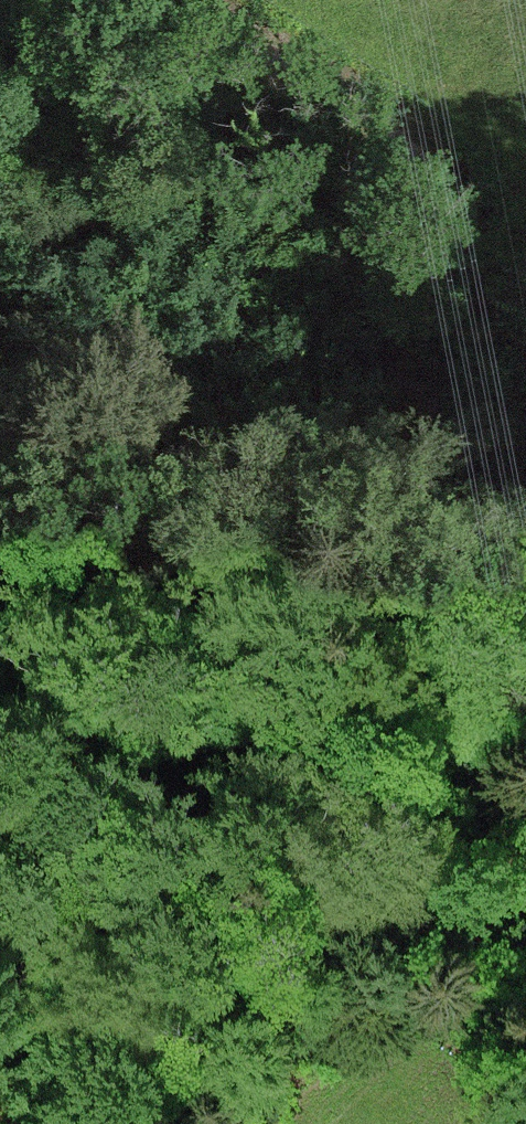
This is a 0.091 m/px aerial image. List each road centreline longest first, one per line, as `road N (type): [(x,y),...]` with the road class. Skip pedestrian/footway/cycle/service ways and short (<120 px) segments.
road 1 (track): [(525,629),(499,618),(435,563),(374,542),(288,545),(238,570),(146,643),(82,785),(0,915)]
road 2 (track): [(190,0),(395,120),(475,255),(525,375)]

